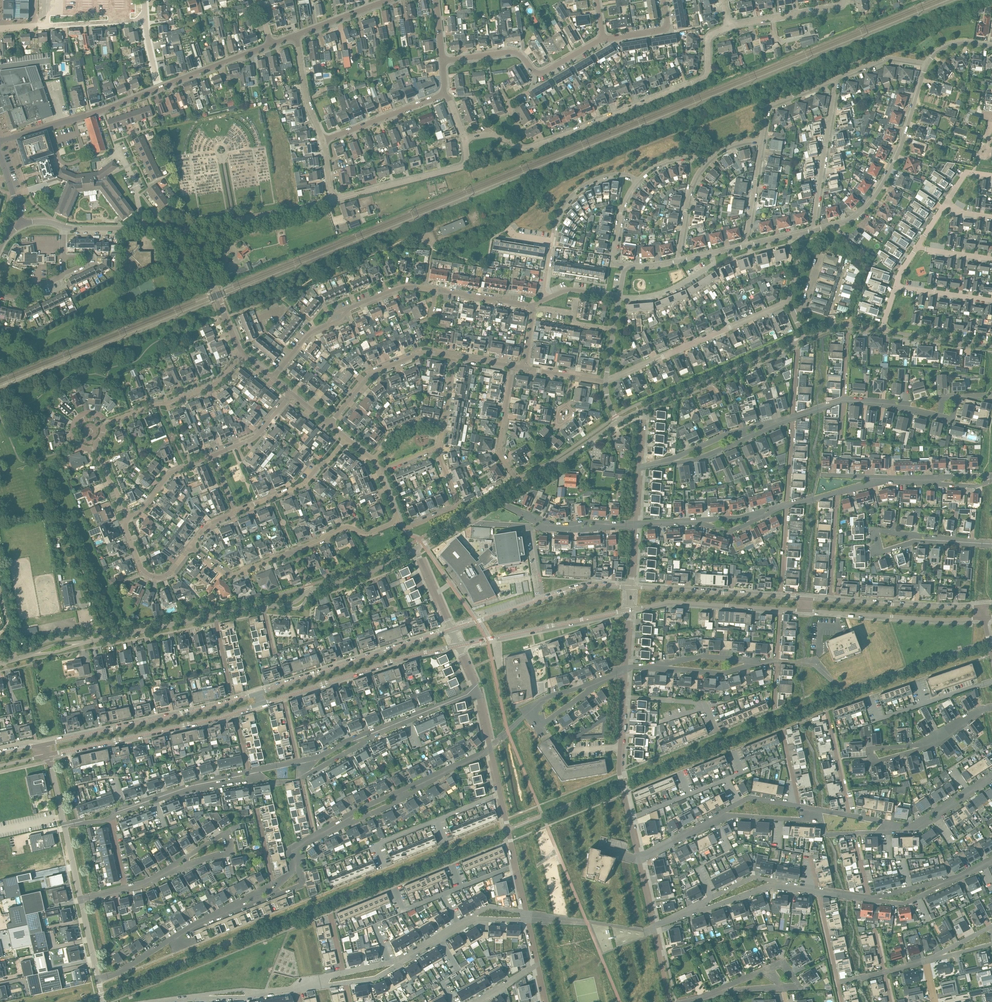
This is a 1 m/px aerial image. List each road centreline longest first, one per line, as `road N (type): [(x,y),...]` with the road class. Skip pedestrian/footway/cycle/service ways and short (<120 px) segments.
road 1 (residential): [(0,140),(104,110),(270,44)]
road 2 (residential): [(509,142),(527,148),(546,142),(705,77),(709,36),(728,27)]
road 3 (unclassified): [(256,695),(45,744)]
road 4 (unclassified): [(49,756),(259,704)]
road 5 (residential): [(812,231),(853,218),(873,196),(927,64)]
road 6 (unclassified): [(259,704),(458,646)]
road 7 (unclassified): [(452,630),(256,695)]
road 8 (unclassified): [(618,422),(805,339)]
road 9 (residential): [(605,382),(789,301)]
road 10 (residential): [(314,840),(490,749)]
road 11 (unclassified): [(806,611),(983,617)]
road 12 (unclassified): [(630,610),(670,602),(806,611)]
road 13 (residential): [(443,61),(512,52),(539,73),(603,39)]
road 14 (unclassified): [(458,646),(630,610)]
road 15 (unclassified): [(807,599),(632,587)]
road 16 (unclassified): [(981,606),(807,599)]
road 17 (residential): [(638,856),(620,777),(624,698)]
road 18 (residential): [(333,201),(462,165),(465,140)]
road 19 (residential): [(107,425),(216,384),(244,354)]
road 20 (residential): [(812,231),(836,79)]
road 21 (residential): [(330,424),(374,372),(422,353),(454,357)]
road 22 (residential): [(333,201),(233,223),(219,242),(199,251)]
road 23 (residential): [(249,773),(110,818)]
road 24 (residential): [(0,28),(144,20)]
road 25 (residential): [(464,519),(529,526),(544,599)]
road 26 (residential): [(235,513),(304,485),(346,437)]
road 27 (unclassified): [(84,642),(217,616)]
road 28 (residential): [(296,988),(168,1001)]
road 29 (residential): [(323,140),(443,94)]
road 30 (residential): [(520,486),(499,452),(512,366)]
road 31 (residential): [(728,27),(845,0)]
road 32 (residential): [(178,866),(230,851),(227,832),(187,856)]
road 33 (residential): [(878,721),(991,681)]
road 34 (residential): [(552,241),(577,190),(612,175),(636,180)]

